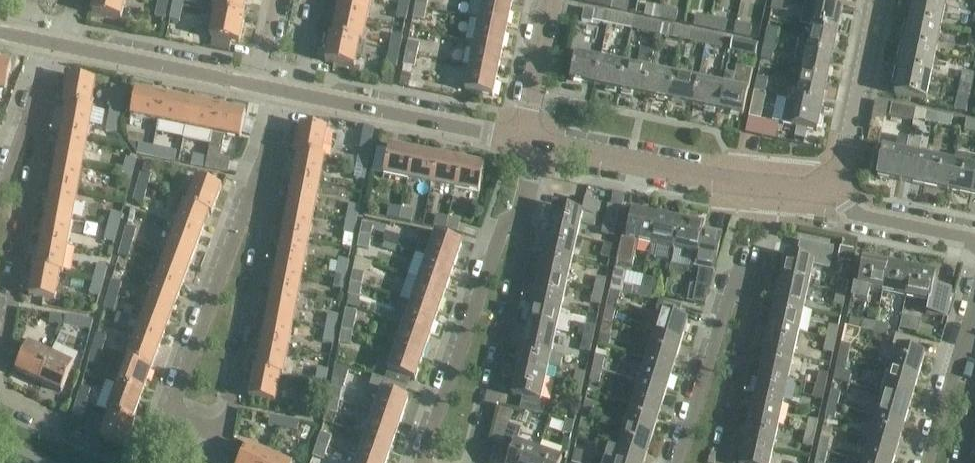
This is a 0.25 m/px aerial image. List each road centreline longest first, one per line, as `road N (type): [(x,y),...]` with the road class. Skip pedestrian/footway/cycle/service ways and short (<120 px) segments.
road 1 (residential): [(718,462),(757,255),(738,268),(676,462)]
road 2 (residential): [(265,170),(249,188),(167,422),(207,434)]
road 3 (tertiary): [(542,147),(771,191),(813,191),(831,181)]
road 4 (residential): [(207,434),(227,423),(271,193),(265,170)]
road 5 (residential): [(531,214),(501,229),(419,462)]
road 6 (residential): [(38,107),(40,138),(1,362)]
road 7 (residential): [(477,462),(531,214)]
road 8 (tertiary): [(524,144),(297,96)]
road 9 (tertiary): [(257,88),(65,48)]
road 10 (tertiary): [(831,181),(876,0)]
road 11 (residential): [(974,239),(868,220),(831,181)]
road 12 (residential): [(524,144),(552,0)]
road 13 (residential): [(924,462),(953,371),(973,347)]

